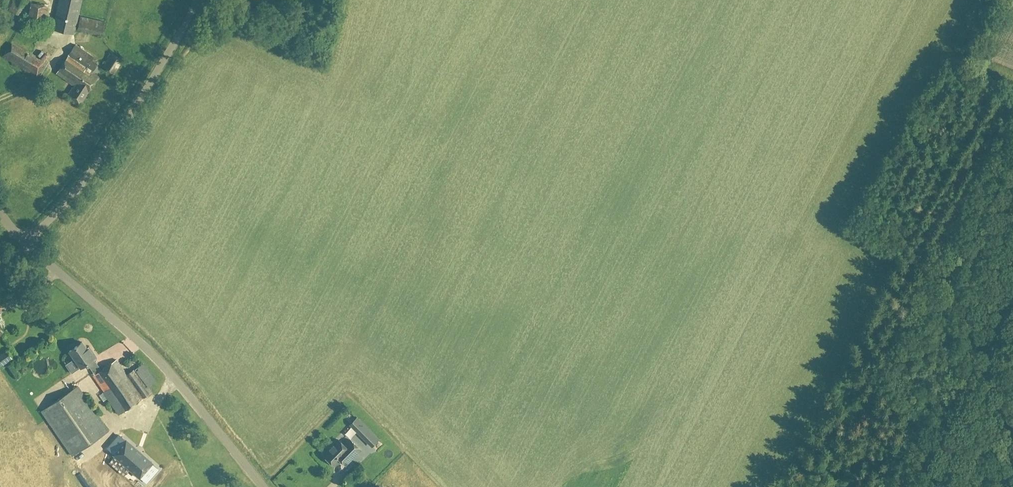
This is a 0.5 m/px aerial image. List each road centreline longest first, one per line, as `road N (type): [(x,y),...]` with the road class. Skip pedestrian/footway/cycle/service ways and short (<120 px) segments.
road 1 (unclassified): [(266,486),(160,361),(27,243)]
road 2 (unclassified): [(27,243),(102,157),(200,0)]

